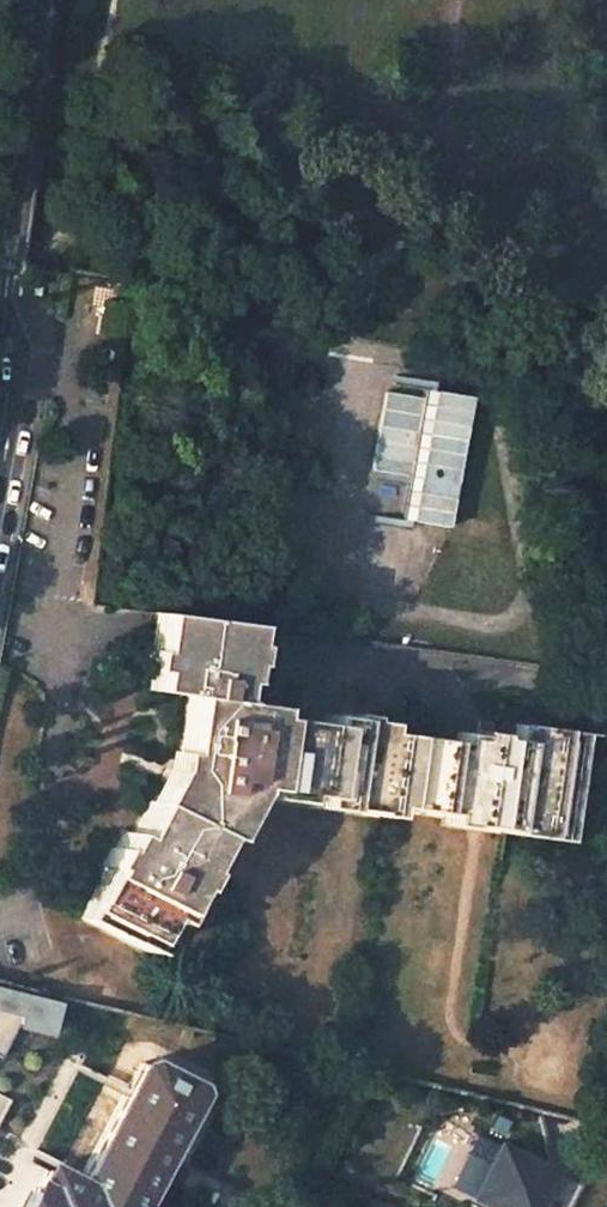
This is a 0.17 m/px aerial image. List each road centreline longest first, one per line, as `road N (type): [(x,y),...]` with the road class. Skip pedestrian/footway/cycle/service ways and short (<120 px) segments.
road 1 (unclassified): [(0,421),(13,351),(4,299),(41,0)]

